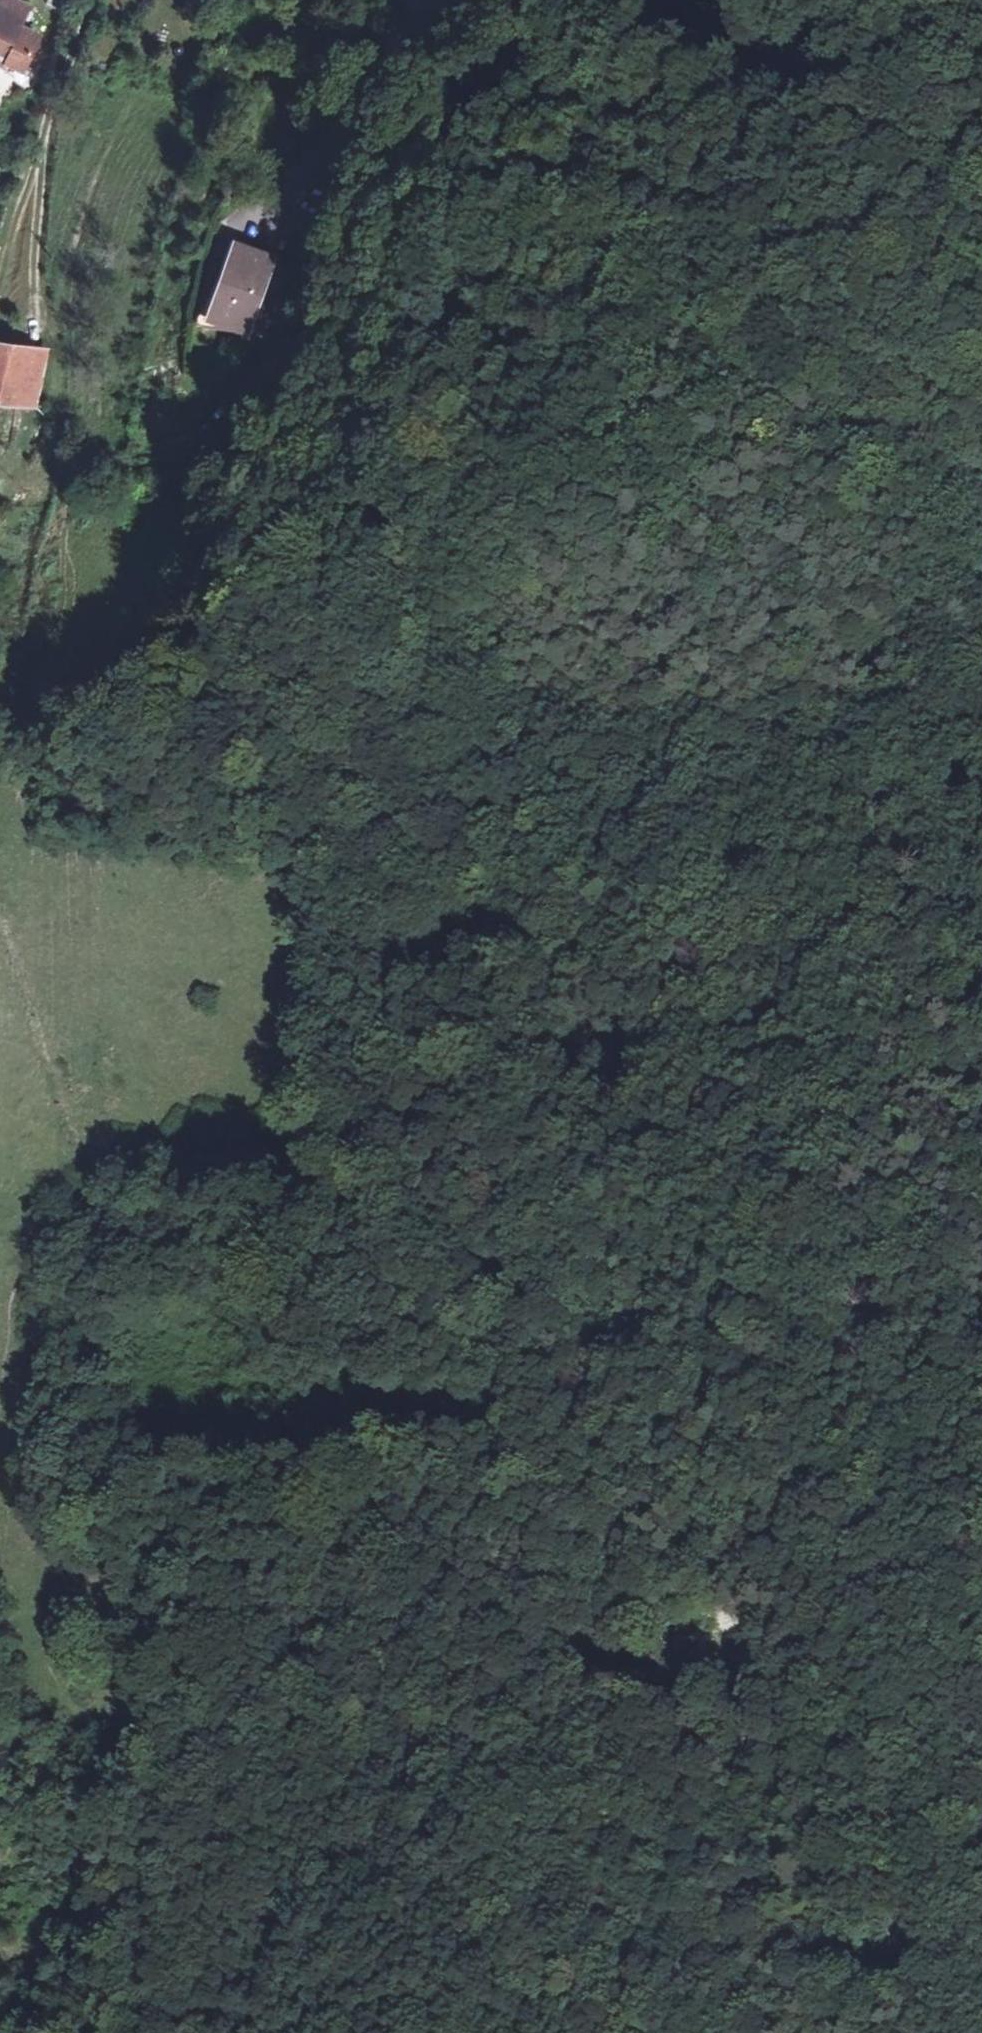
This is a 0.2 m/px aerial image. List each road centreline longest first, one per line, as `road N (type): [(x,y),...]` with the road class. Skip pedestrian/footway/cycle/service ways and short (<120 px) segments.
road 1 (track): [(0,1730),(52,1973)]
road 2 (track): [(42,144),(34,328)]

